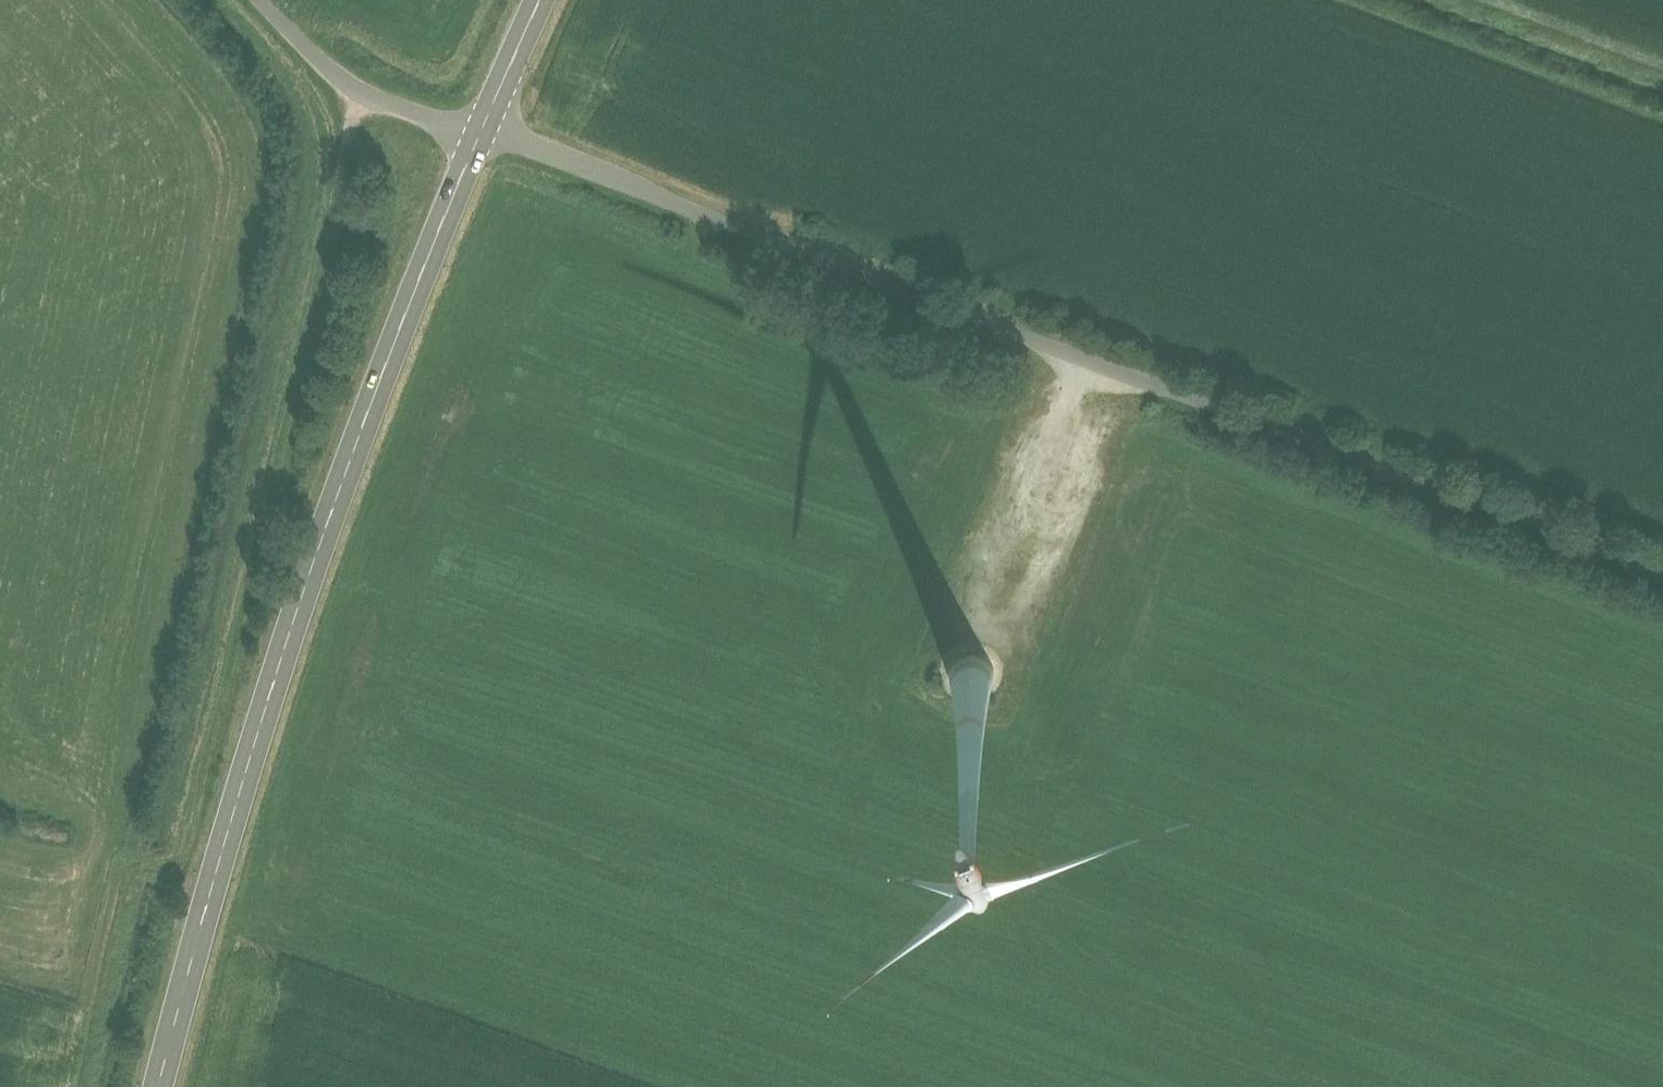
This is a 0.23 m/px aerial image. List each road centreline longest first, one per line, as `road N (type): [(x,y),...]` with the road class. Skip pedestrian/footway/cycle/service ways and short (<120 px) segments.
road 1 (unclassified): [(1662,577),(479,136)]
road 2 (secondary): [(479,136),(312,564),(158,1086)]
road 3 (unclassified): [(479,136),(362,92),(263,0)]
road 4 (track): [(1114,372),(1022,606)]
road 5 (secondary): [(541,0),(479,136)]

